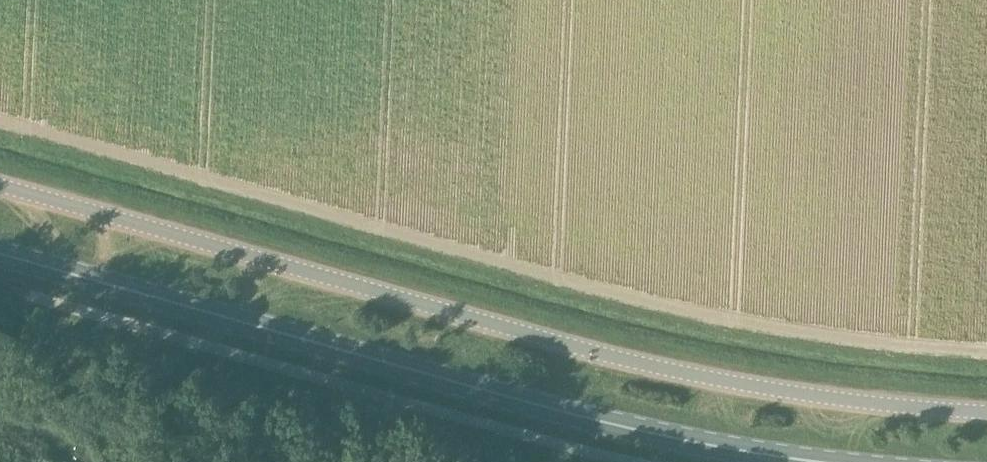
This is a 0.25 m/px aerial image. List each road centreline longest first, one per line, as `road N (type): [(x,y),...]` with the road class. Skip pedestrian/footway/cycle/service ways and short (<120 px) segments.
road 1 (unclassified): [(0,185),(661,369),(776,391),(986,413)]
road 2 (primary): [(818,461),(624,427),(0,253)]

